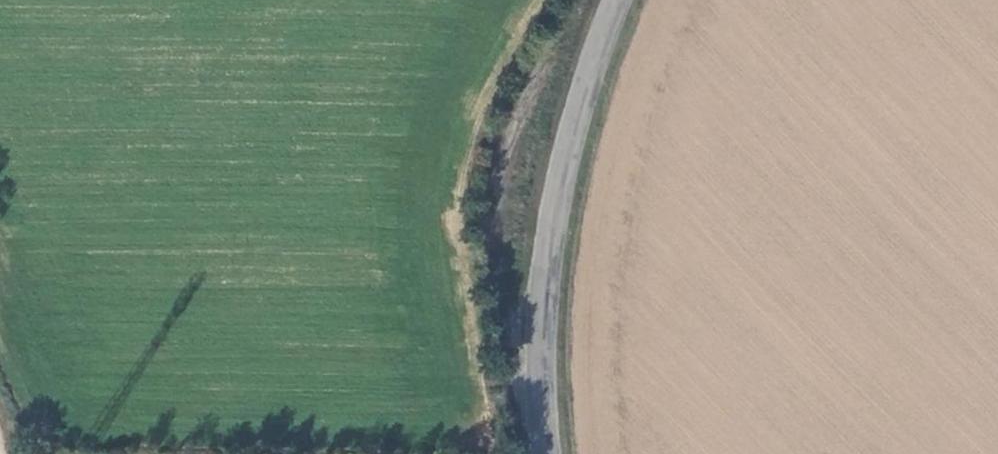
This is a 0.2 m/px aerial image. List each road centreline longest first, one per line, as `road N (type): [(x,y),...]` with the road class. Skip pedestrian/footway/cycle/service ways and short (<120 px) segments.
road 1 (unclassified): [(549,453),(541,391),(547,267),(589,65),(617,0)]

